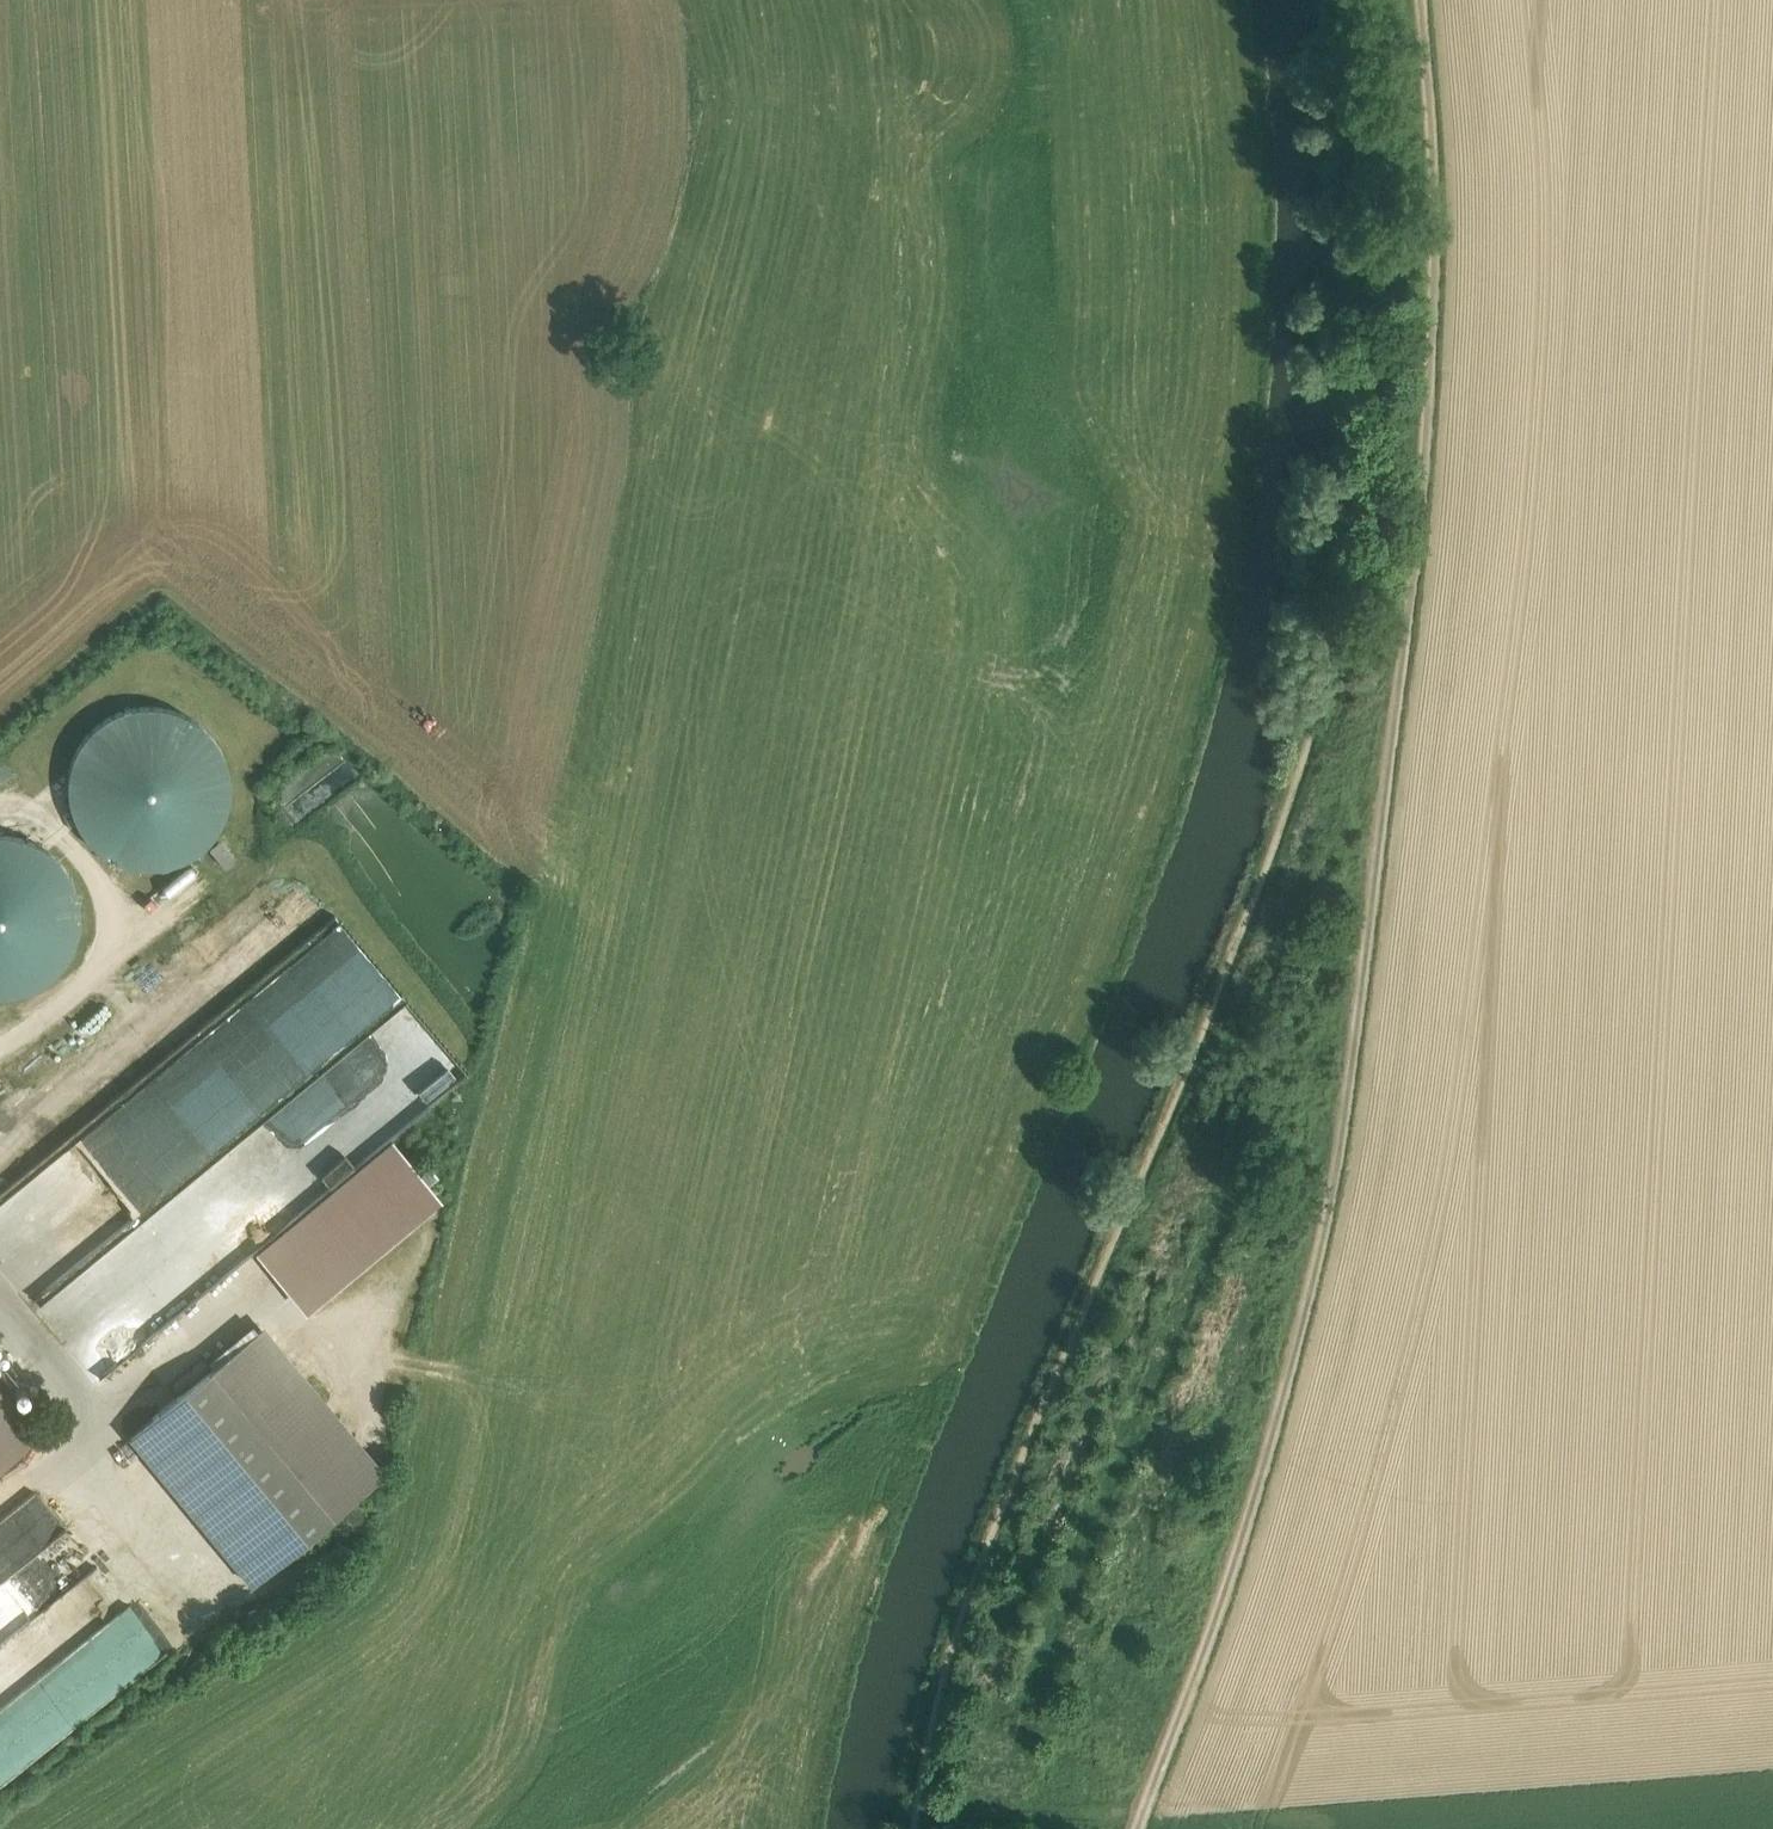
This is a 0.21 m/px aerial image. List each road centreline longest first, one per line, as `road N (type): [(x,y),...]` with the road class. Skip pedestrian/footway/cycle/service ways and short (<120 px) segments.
road 1 (track): [(1136,1828),(1256,1492),(1346,1096),(1414,533),(1428,337),(1432,223),(1415,0)]
road 2 (track): [(1138,1823),(914,1814)]

